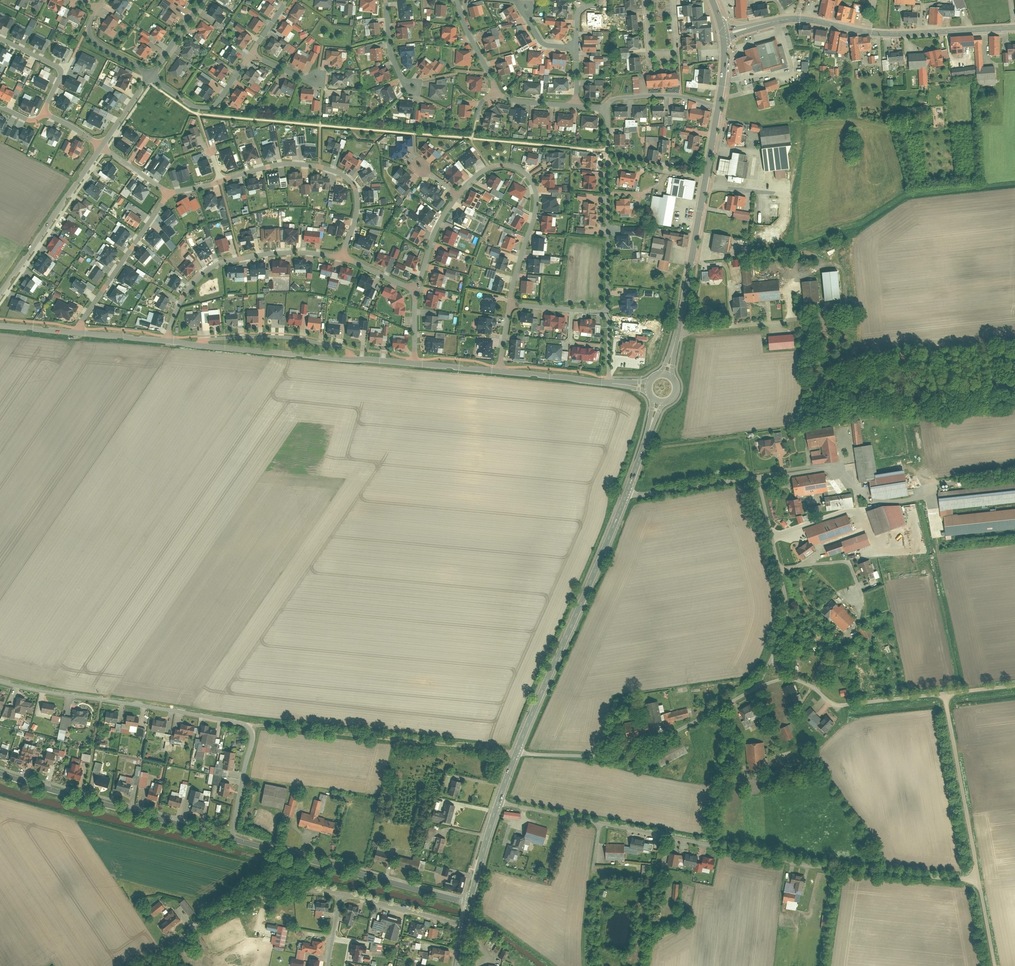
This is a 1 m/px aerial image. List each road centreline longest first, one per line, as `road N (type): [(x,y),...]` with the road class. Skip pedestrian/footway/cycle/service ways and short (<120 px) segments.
road 1 (residential): [(498,803),(785,862),(978,881)]
road 2 (residential): [(232,840),(254,737),(247,725),(0,681)]
road 3 (unclassified): [(625,496),(758,477),(786,610),(772,659)]
road 4 (tertiary): [(723,34),(798,20),(884,35),(1014,27)]
road 5 (secondary): [(515,753),(625,496)]
road 6 (track): [(247,725),(515,753)]
road 7 (residential): [(343,255),(356,190),(321,166),(274,165),(168,193)]
road 8 (unclassified): [(515,753),(626,755),(756,689)]
road 9 (tertiary): [(232,840),(470,903)]
road 10 (tertiary): [(0,773),(232,840)]
road 11 (residential): [(343,255),(220,262),(183,295),(167,342)]
road 12 (residential): [(339,893),(292,889),(245,898),(144,965)]
road 13 (residential): [(510,303),(534,216),(532,182),(500,166),(457,195)]
road 14 (secondary): [(666,376),(707,177)]
road 15 (unclassified): [(945,695),(978,881)]
road 16 (residential): [(576,106),(496,91),(453,0)]
road 17 (residential): [(188,344),(282,336),(364,360)]
road 18 (residential): [(0,295),(102,147)]
road 19 (residential): [(188,344),(364,360)]
road 20 (residential): [(75,333),(168,193)]
road 21 (unclassified): [(785,678),(845,706),(945,695)]
road 22 (residential): [(607,161),(605,312)]
road 23 (track): [(584,965),(600,824)]
road 24 (residential): [(250,54),(212,106),(191,105),(151,76)]
road 25 (residential): [(466,926),(339,893)]

